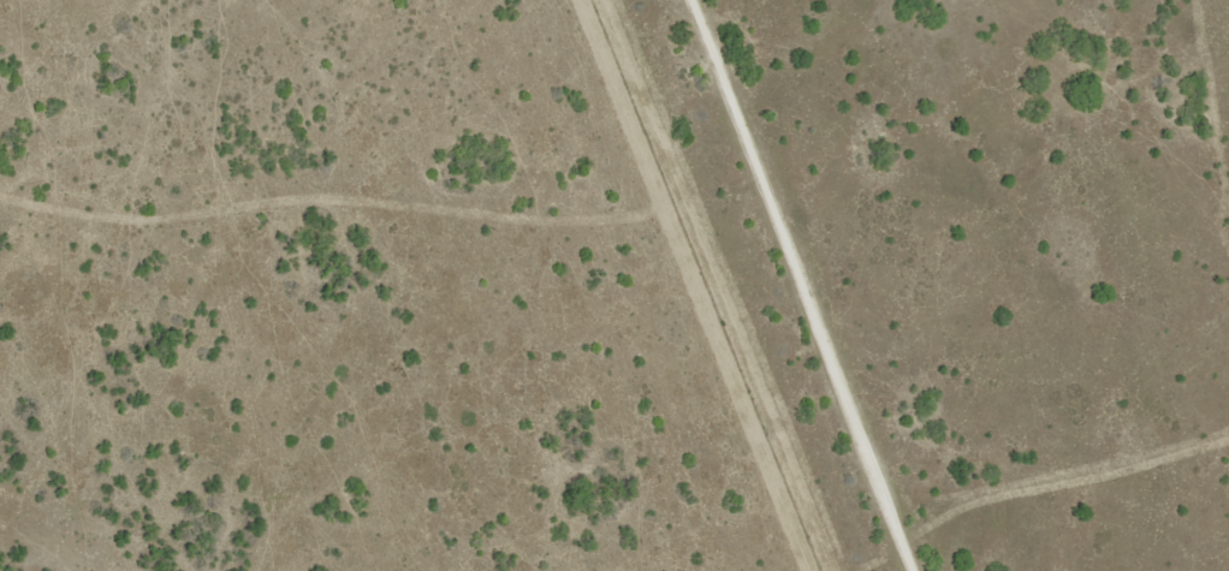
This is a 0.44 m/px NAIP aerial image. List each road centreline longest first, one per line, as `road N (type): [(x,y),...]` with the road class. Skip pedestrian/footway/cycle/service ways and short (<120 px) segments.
road 1 (residential): [(922,570),(693,0)]

